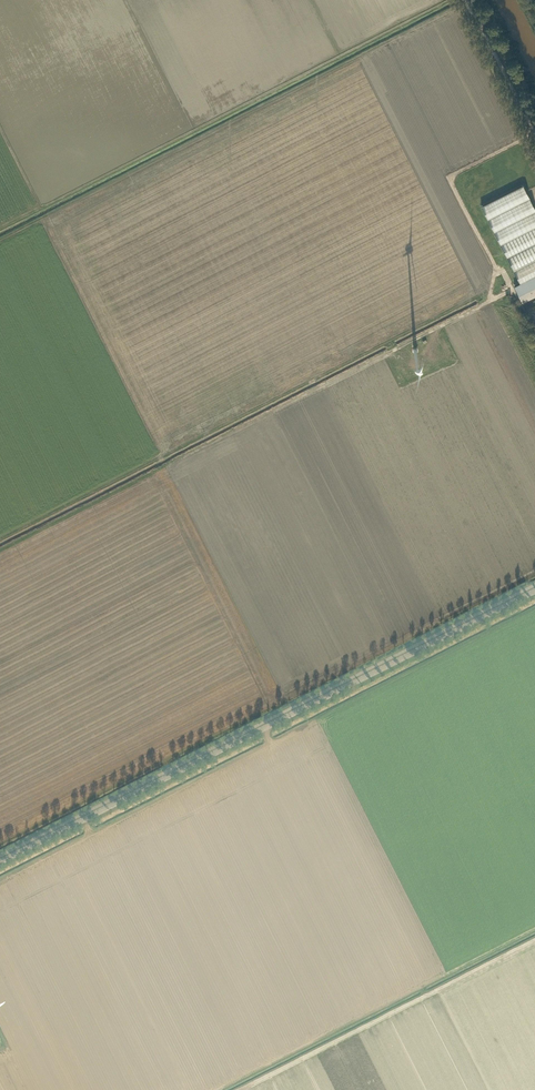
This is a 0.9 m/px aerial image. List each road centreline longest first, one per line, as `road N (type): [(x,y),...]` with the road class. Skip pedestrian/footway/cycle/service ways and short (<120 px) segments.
road 1 (unclassified): [(0,862),(534,590)]
road 2 (track): [(398,348),(488,302),(495,268),(450,181),(534,133)]
road 3 (unclassified): [(534,134),(467,0)]

